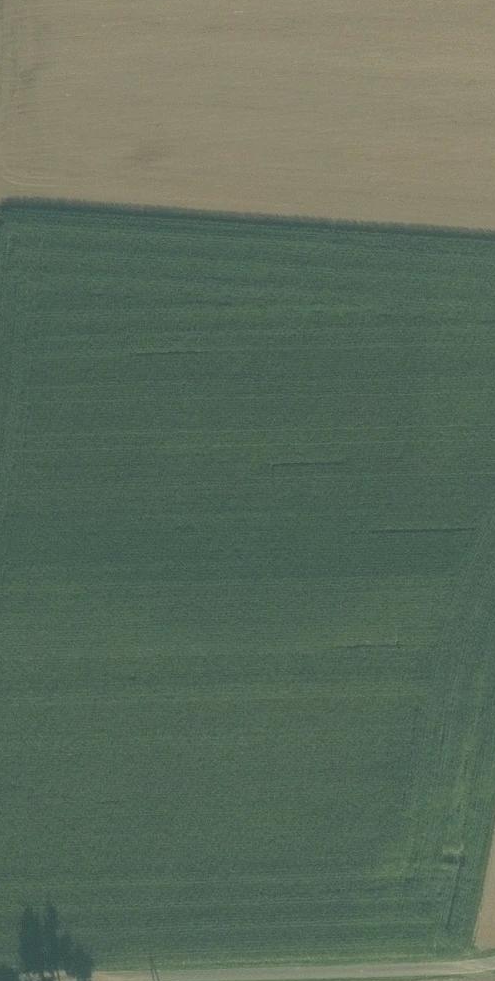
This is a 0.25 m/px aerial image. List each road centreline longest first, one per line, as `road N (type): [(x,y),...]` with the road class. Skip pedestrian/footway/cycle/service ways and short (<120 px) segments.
road 1 (unclassified): [(494,960),(43,980)]

